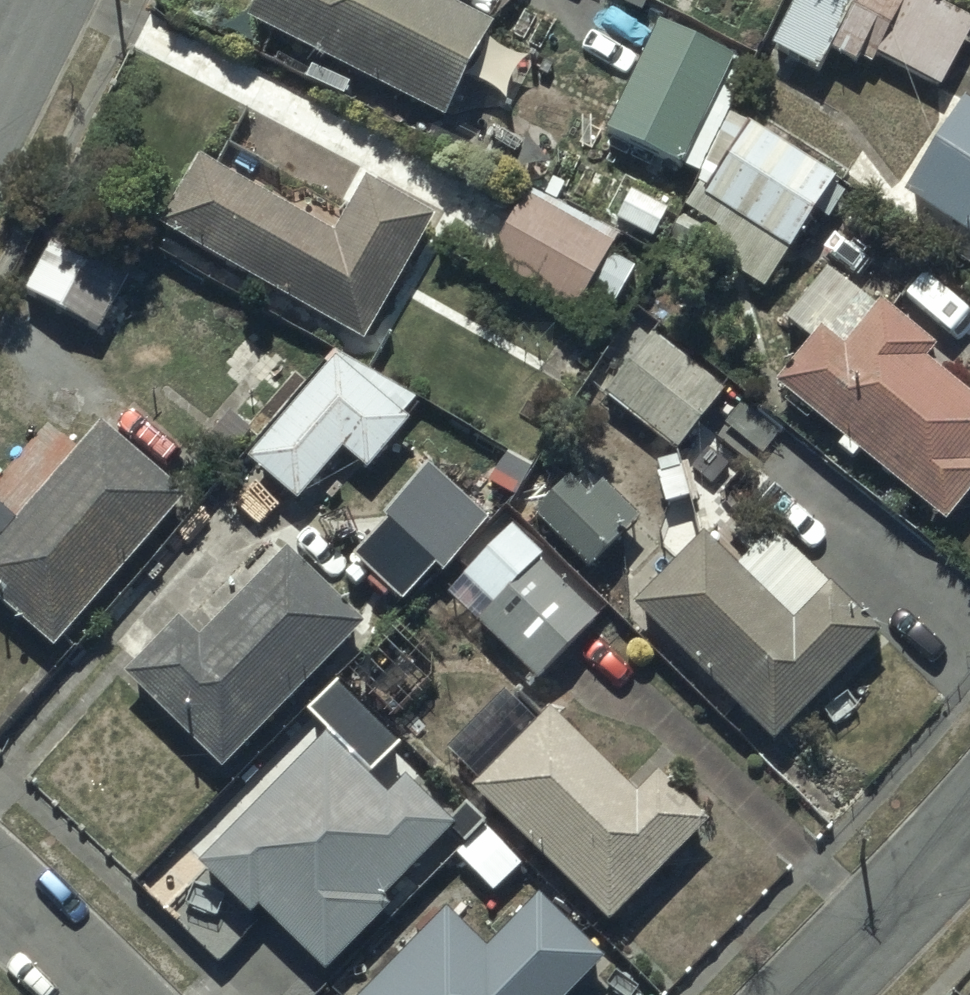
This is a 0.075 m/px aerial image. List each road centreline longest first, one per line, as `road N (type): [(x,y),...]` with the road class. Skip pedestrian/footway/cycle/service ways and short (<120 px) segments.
road 1 (residential): [(798,994),(969,813)]
road 2 (residential): [(0,912),(91,994)]

